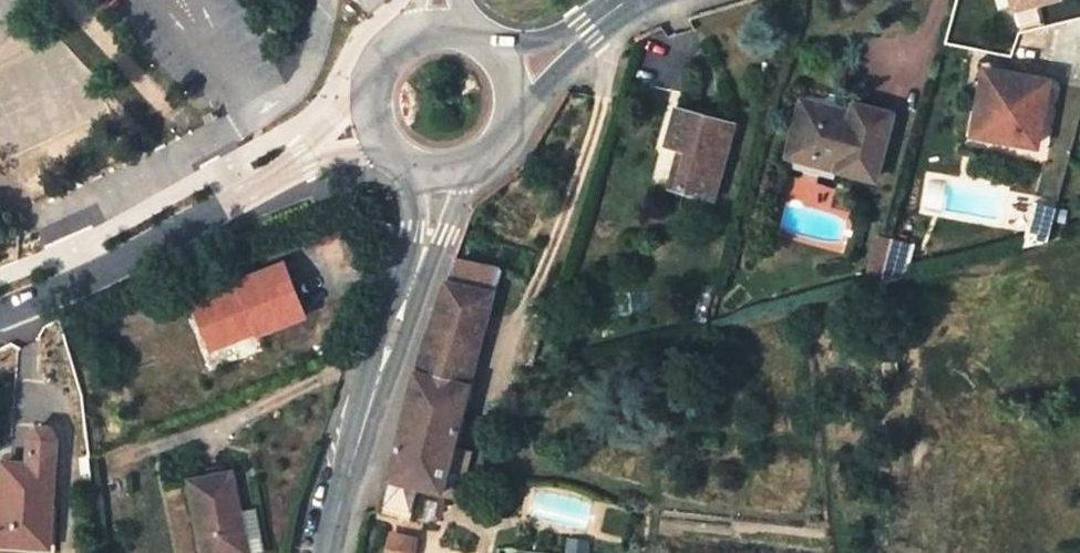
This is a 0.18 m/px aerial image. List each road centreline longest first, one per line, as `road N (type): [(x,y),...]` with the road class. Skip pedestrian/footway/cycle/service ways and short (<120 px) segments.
road 1 (tertiary): [(307,155),(136,248),(0,306)]
road 2 (unclassified): [(431,234),(351,470),(333,552)]

